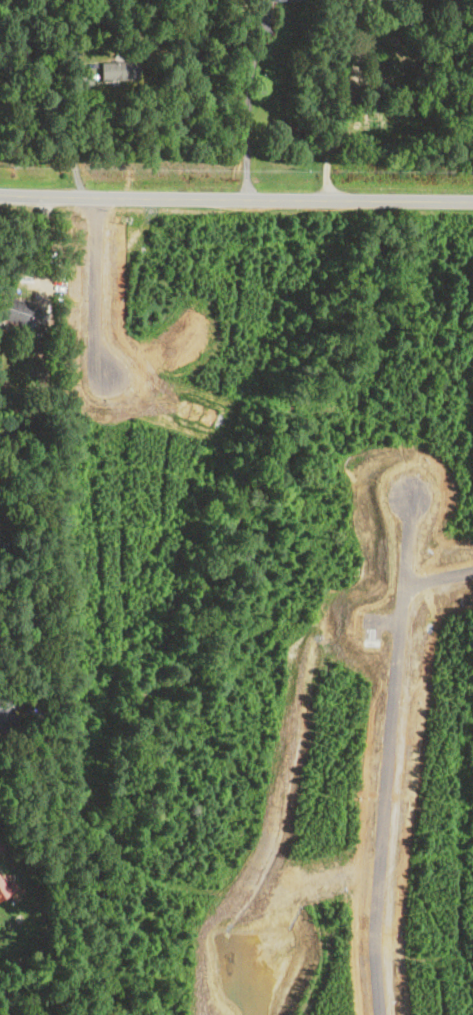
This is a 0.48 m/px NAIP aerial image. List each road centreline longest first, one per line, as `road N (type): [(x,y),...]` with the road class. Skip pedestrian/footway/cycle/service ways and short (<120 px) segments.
road 1 (residential): [(402,494),(373,921),(378,1014)]
road 2 (residential): [(0,196),(472,204)]

